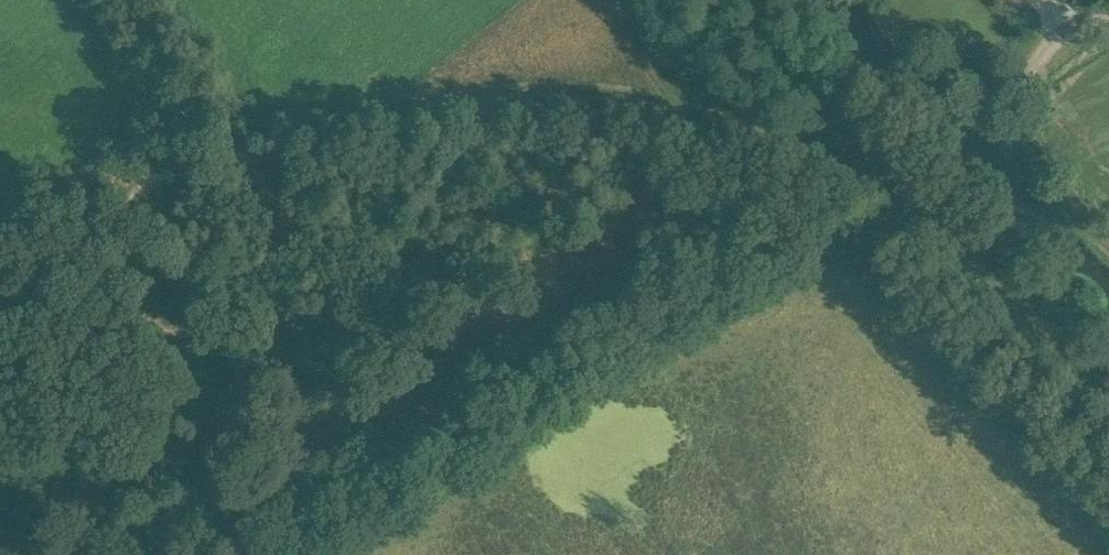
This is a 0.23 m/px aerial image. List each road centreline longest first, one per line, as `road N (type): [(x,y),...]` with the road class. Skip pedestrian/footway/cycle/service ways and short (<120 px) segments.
road 1 (track): [(275,554),(468,426),(842,200)]
road 2 (track): [(219,127),(470,96),(653,95),(760,139),(842,200)]
road 3 (track): [(842,200),(1108,450)]
road 4 (unclassified): [(990,93),(1108,17)]

